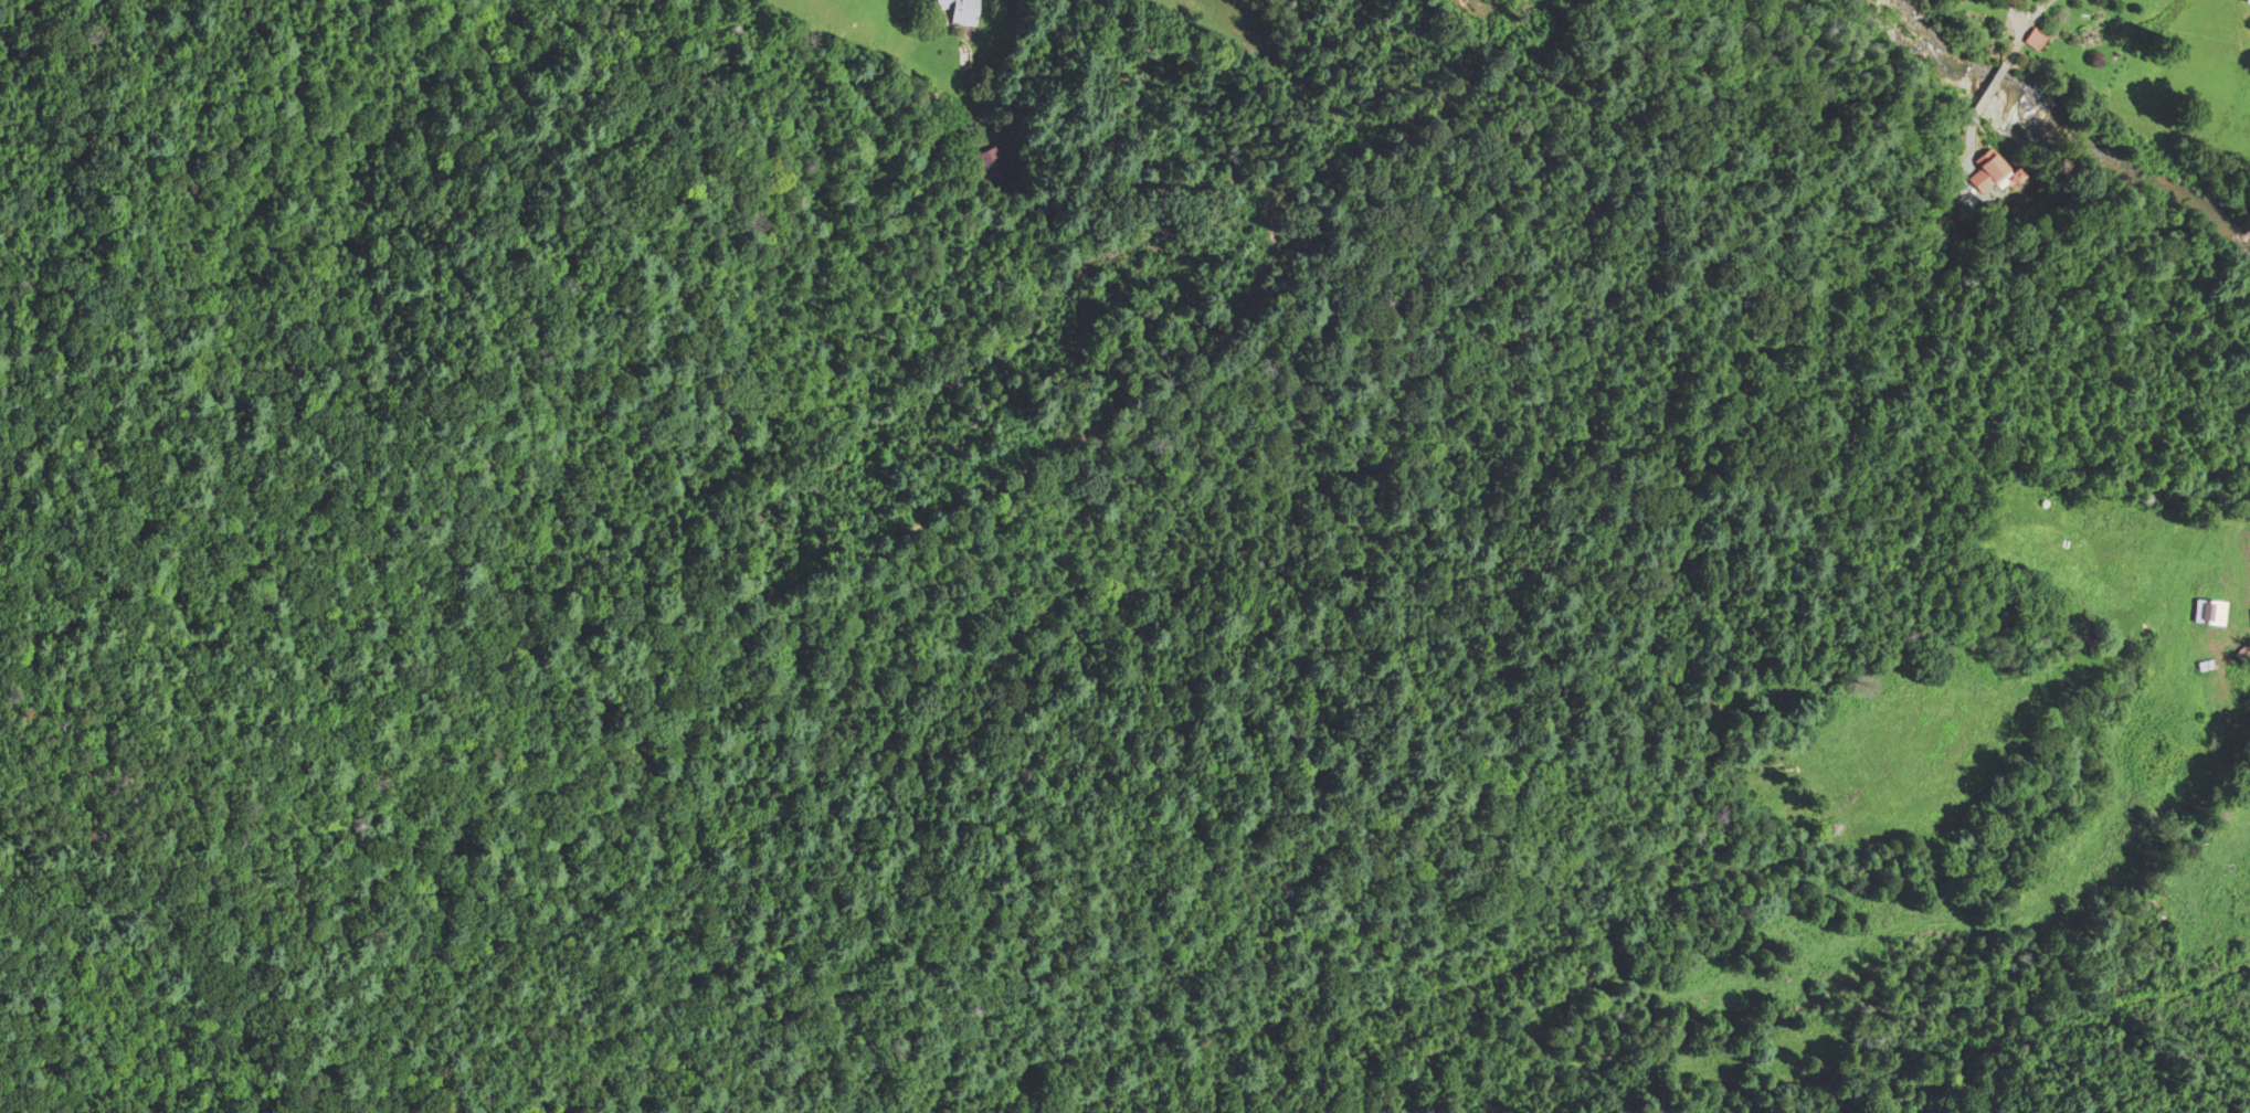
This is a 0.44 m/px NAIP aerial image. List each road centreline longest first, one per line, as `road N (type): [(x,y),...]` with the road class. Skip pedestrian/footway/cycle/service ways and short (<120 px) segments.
road 1 (track): [(2080,681),(2142,624),(2170,529),(2249,516)]
road 2 (residential): [(993,0),(994,140),(985,165)]

